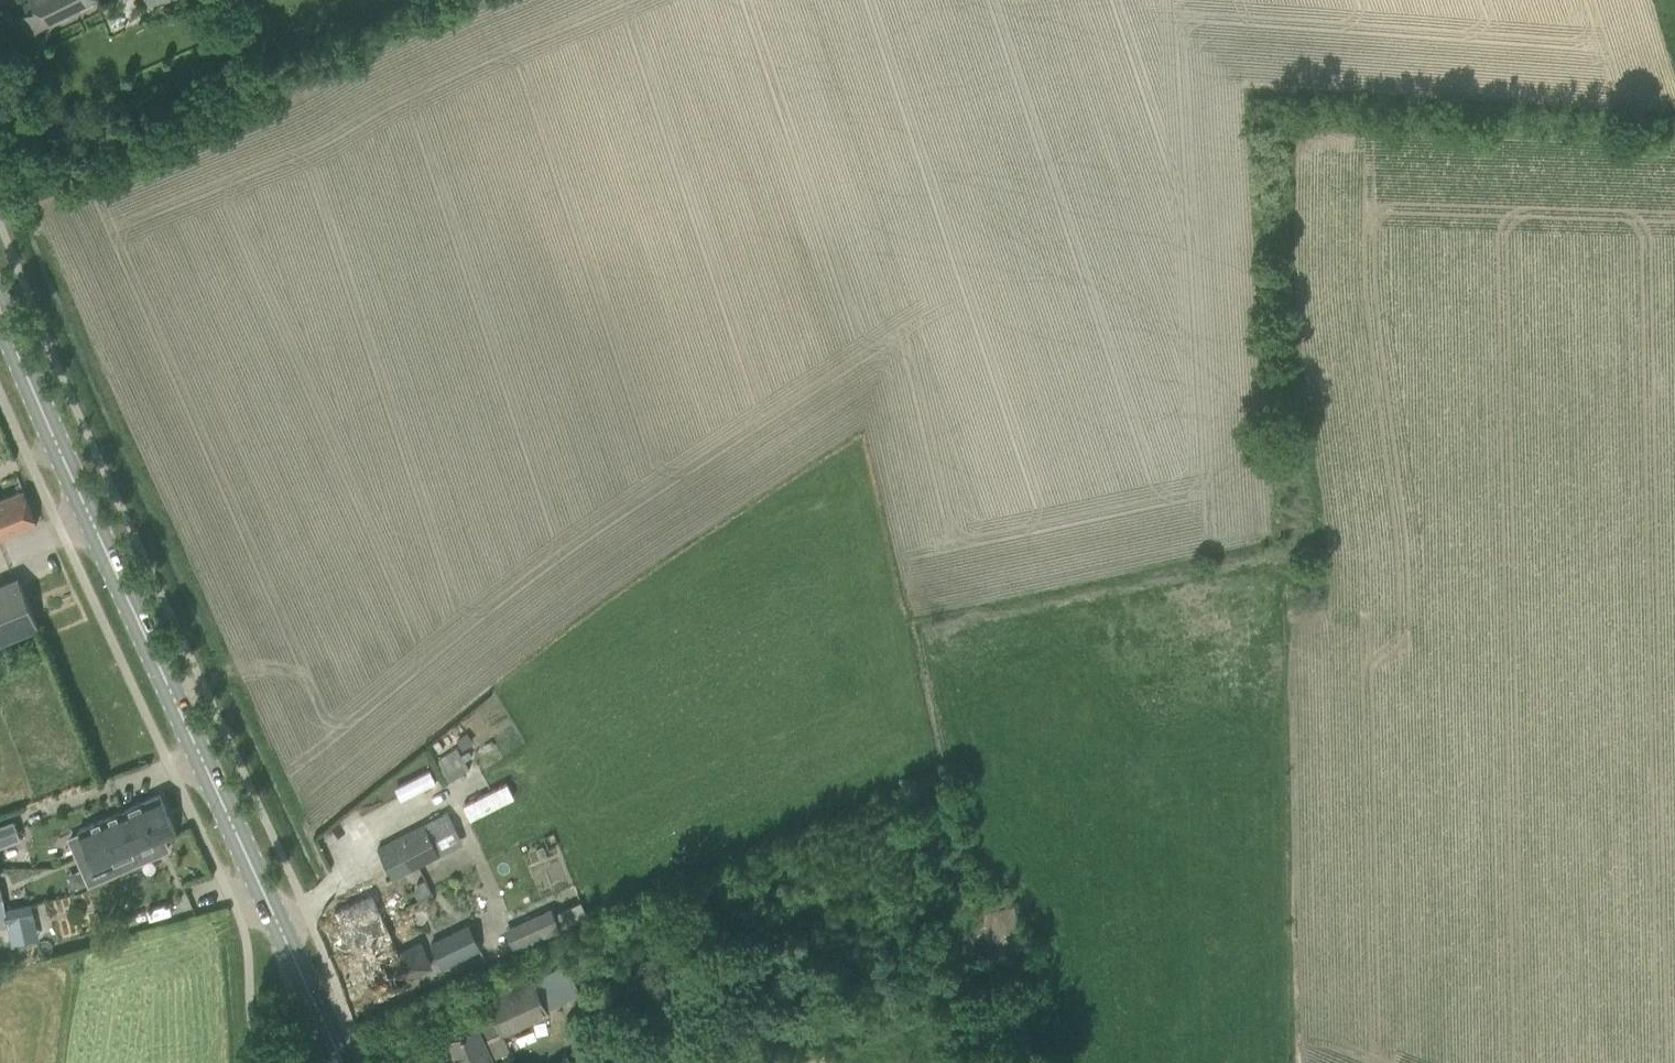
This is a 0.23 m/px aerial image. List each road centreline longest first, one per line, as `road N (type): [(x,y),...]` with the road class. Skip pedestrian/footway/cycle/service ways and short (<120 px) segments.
road 1 (secondary): [(340,1062),(126,604),(0,300)]

